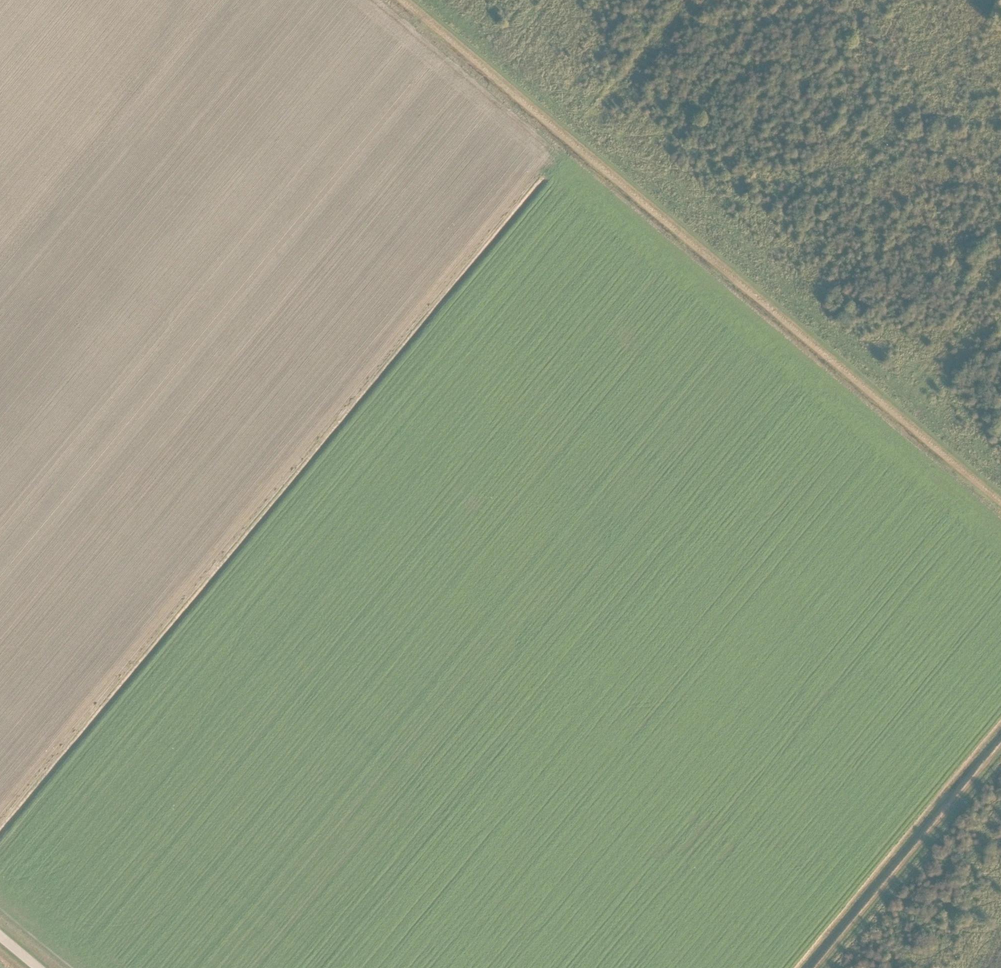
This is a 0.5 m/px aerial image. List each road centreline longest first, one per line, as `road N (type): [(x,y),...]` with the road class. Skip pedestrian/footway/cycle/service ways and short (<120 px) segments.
road 1 (track): [(1000,745),(813,967)]

